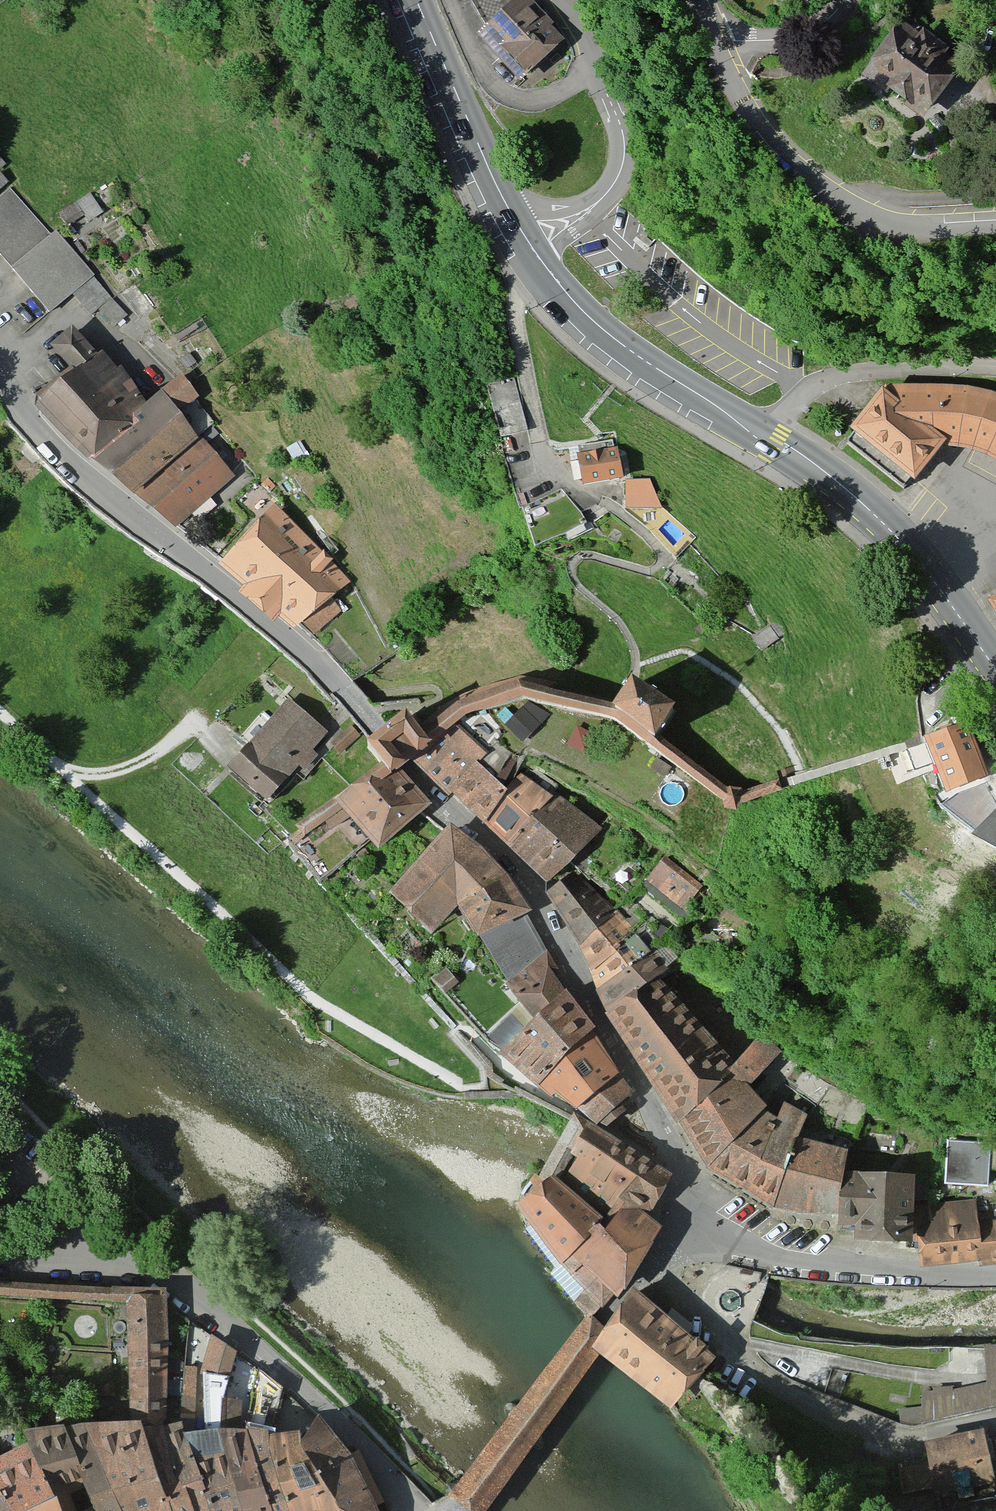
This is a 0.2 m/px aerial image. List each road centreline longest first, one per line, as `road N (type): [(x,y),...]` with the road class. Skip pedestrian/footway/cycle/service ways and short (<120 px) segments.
road 1 (residential): [(369,718),(512,862),(565,943),(677,1165),(681,1235)]
road 2 (secondary): [(995,672),(924,566),(840,484),(645,364),(585,317),(544,264)]
road 3 (residential): [(0,373),(34,427),(369,718)]
road 4 (residential): [(424,1510),(339,1418),(187,1285),(113,1250)]
road 5 (residential): [(643,1278),(794,1399),(872,1433),(928,1439),(995,1423)]
road 6 (residential): [(995,223),(931,229),(846,206),(765,143),(712,47)]
road 7 (residential): [(681,1235),(771,1253),(995,1273)]
road 8 (residential): [(643,1278),(464,1510)]
road 9 (residential): [(562,0),(625,150),(612,189),(589,208)]
road 10 (secondary): [(510,211),(412,0)]
road 11 (residential): [(712,47),(792,40),(815,32),(845,0)]

